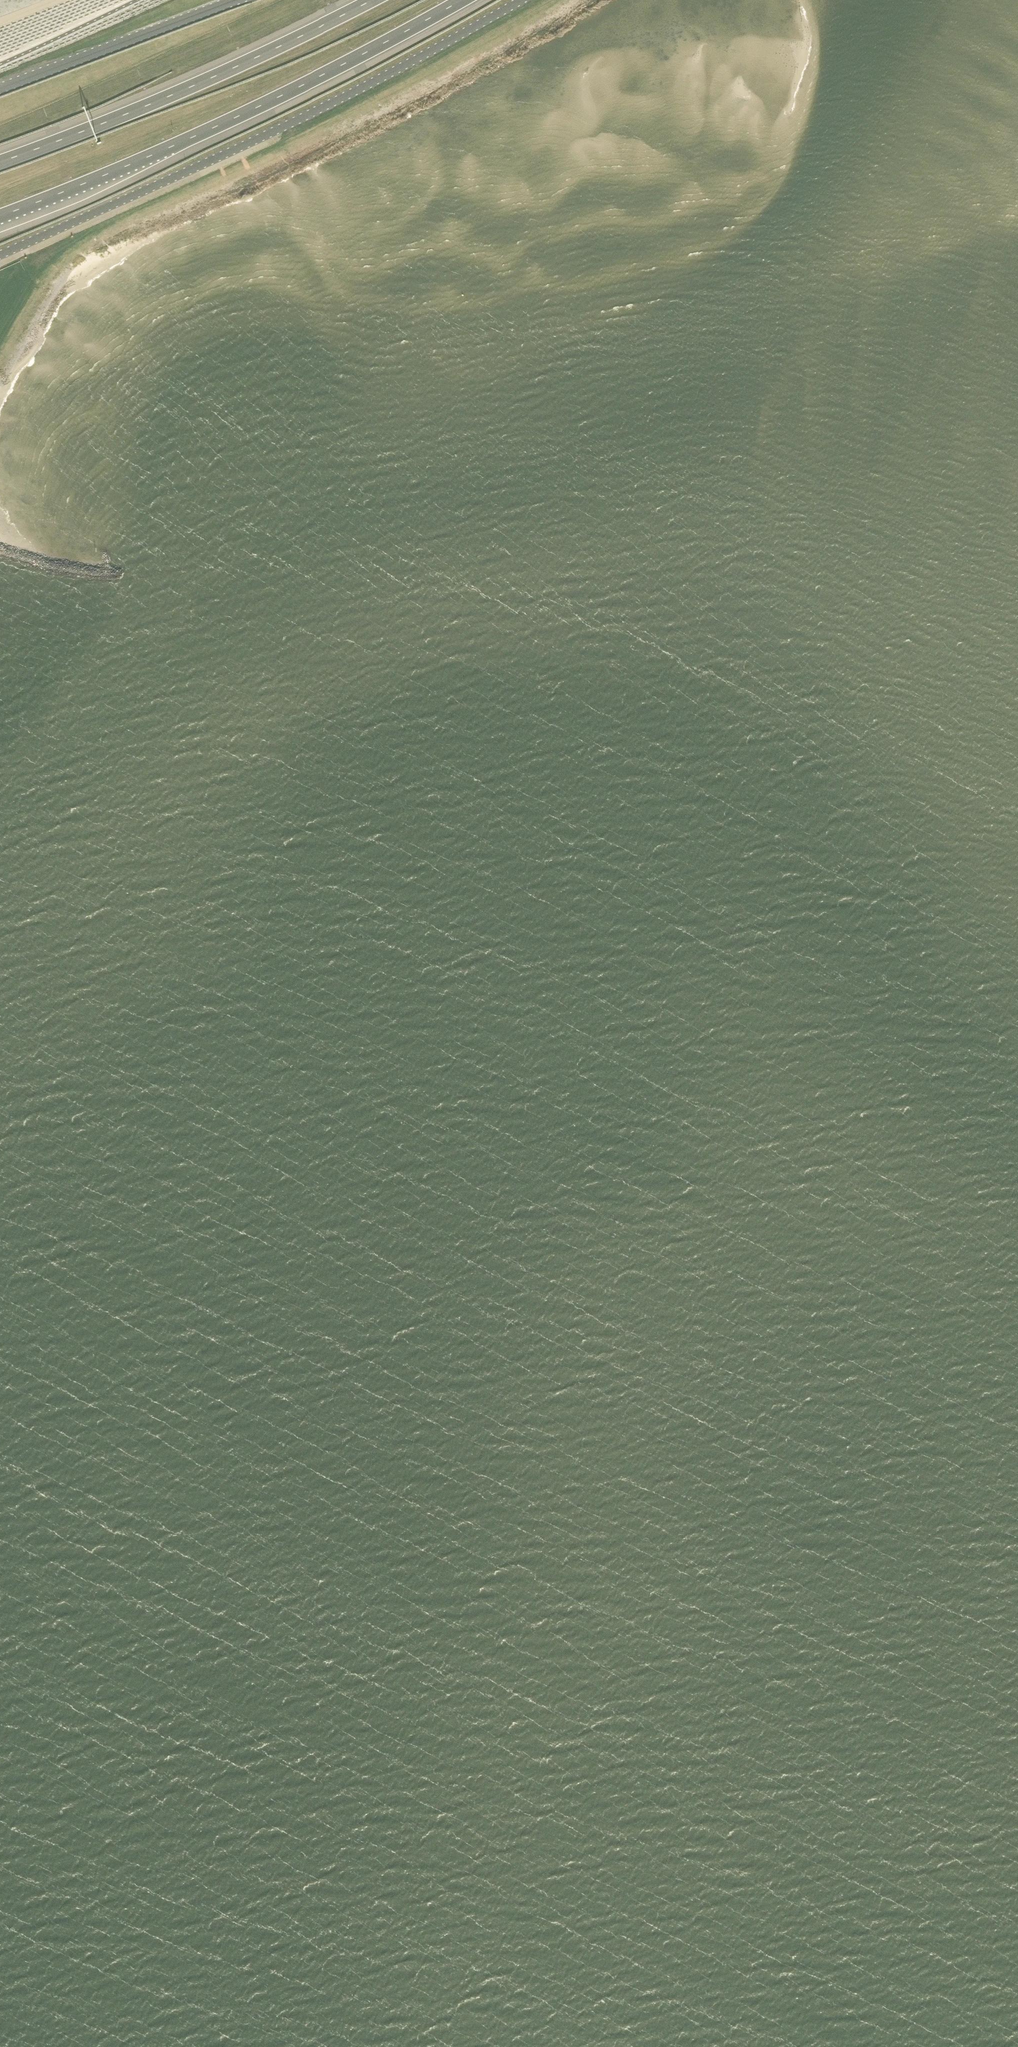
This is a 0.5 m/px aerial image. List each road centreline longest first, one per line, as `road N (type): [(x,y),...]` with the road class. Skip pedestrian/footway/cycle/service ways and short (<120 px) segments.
road 1 (unclassified): [(0,255),(264,137),(520,0)]
road 2 (motorway): [(0,215),(261,106),(461,0)]
road 3 (motorway): [(369,0),(247,62),(0,162)]
road 4 (unclassified): [(0,88),(236,0)]

